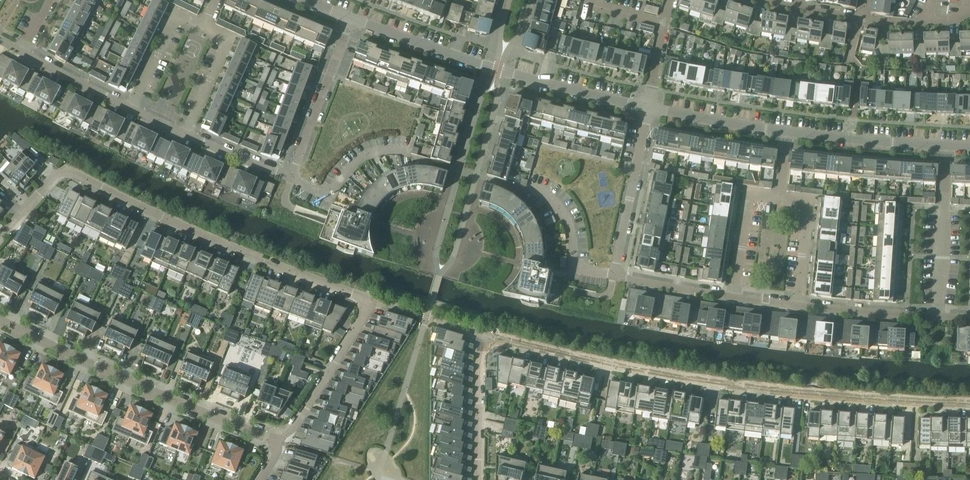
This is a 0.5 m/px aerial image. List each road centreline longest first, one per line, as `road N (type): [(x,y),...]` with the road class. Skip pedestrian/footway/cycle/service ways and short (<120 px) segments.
road 1 (residential): [(969,404),(741,387),(484,336)]
road 2 (residential): [(366,297),(64,172),(0,240)]
road 3 (residential): [(648,109),(497,70),(350,19)]
road 4 (residential): [(276,441),(0,320)]
road 5 (residential): [(938,318),(948,144)]
road 6 (residential): [(366,297),(294,427),(276,441)]
road 7 (residential): [(615,276),(648,109)]
road 8 (residential): [(350,19),(291,178)]
road 9 (residential): [(948,144),(788,132)]
road 10 (residential): [(478,479),(484,336)]
road 11 (residential): [(788,132),(648,109)]
road 12 (residential): [(938,318),(800,306)]
road 13 (residential): [(615,276),(573,265),(566,221),(530,188)]
road 14 (residential): [(291,178),(328,192),(368,156),(409,151)]
road 15 (residential): [(800,306),(810,205),(779,198)]
road 16 (residential): [(204,25),(176,17),(131,110)]
road 17 (residential): [(779,198),(747,199),(733,297)]
road 18 (residential): [(185,134),(227,40),(204,25)]
road 19 (residential): [(131,110),(21,52)]
road 20 (residential): [(484,336),(366,297)]
road 21 (residential): [(733,297),(615,276)]

